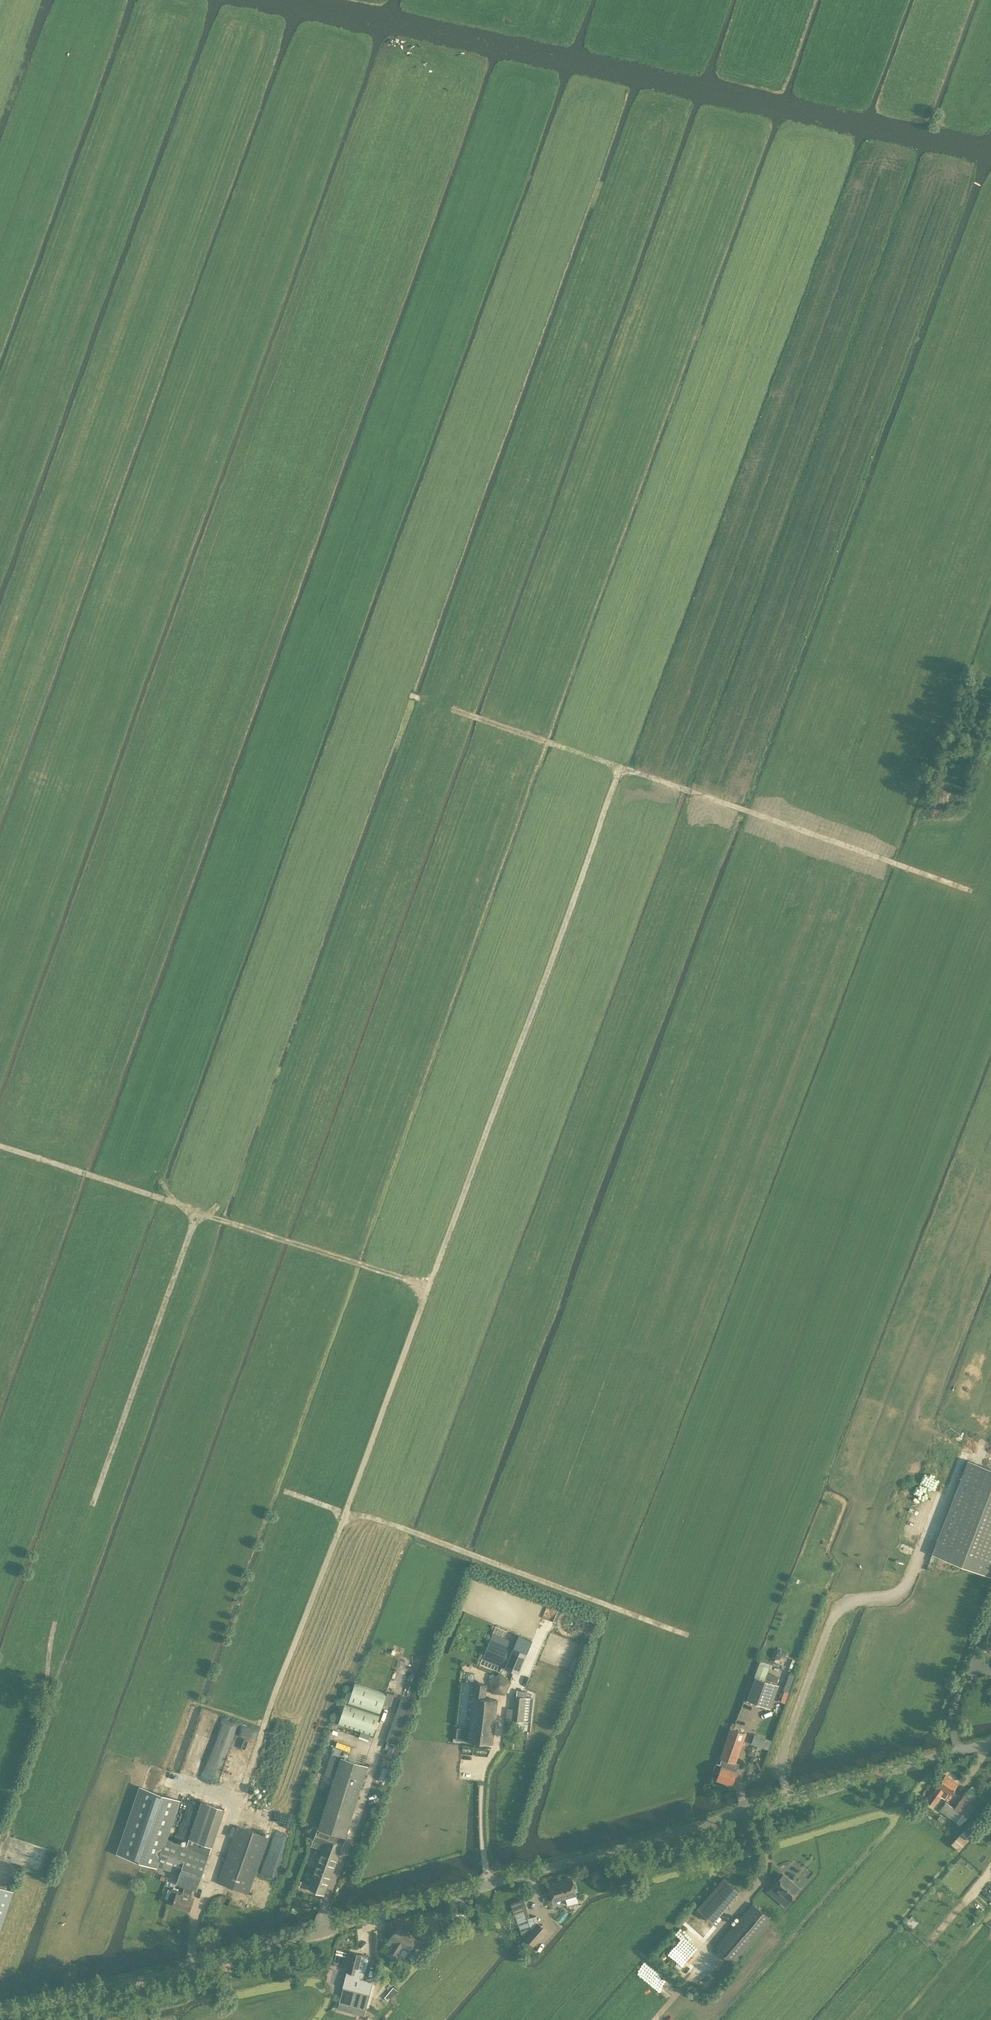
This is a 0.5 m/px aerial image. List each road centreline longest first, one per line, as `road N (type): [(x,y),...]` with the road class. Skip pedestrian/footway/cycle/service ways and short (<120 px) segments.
road 1 (track): [(203,1961),(198,1936),(237,1805),(626,766)]
road 2 (unclassified): [(990,1744),(0,2009)]
road 3 (track): [(0,1826),(46,1694),(60,1605),(206,1206),(0,1139)]
road 4 (track): [(974,884),(554,736)]
road 5 (track): [(690,1633),(280,1482)]
road 6 (track): [(655,2019),(766,1872),(771,1852),(759,1806)]

